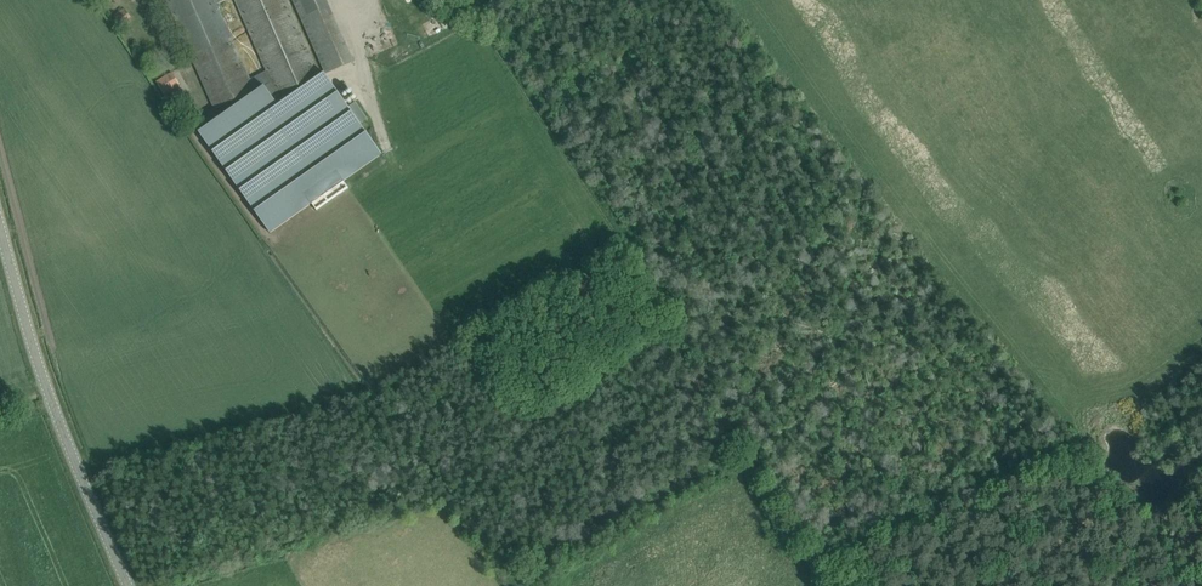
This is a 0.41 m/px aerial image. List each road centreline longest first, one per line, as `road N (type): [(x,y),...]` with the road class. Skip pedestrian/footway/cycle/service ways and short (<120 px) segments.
road 1 (unclassified): [(134,585),(64,412),(0,202)]

